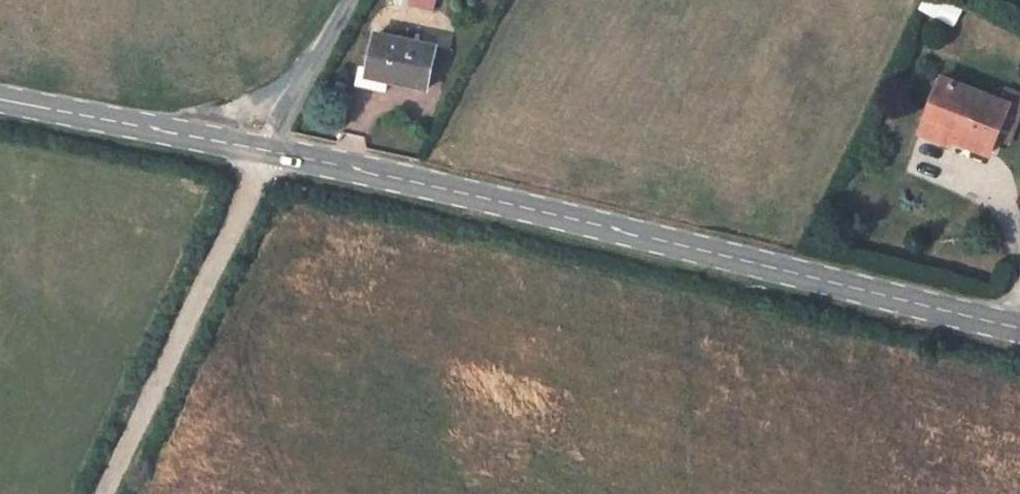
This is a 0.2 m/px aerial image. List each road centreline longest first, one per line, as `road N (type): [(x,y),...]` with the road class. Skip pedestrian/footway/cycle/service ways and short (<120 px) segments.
road 1 (secondary): [(272,151),(1019,328)]
road 2 (residential): [(107,493),(272,151)]
road 3 (secondary): [(0,100),(272,151)]
road 4 (unclassified): [(347,0),(272,151)]

